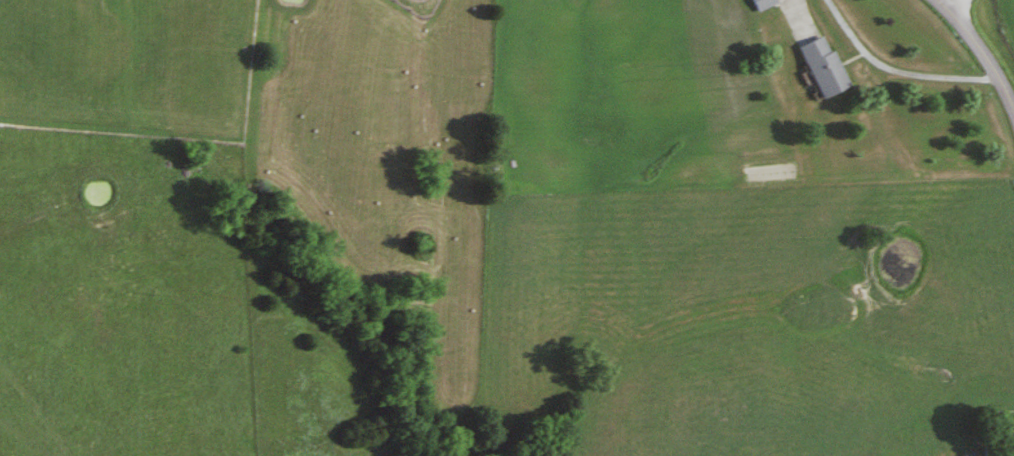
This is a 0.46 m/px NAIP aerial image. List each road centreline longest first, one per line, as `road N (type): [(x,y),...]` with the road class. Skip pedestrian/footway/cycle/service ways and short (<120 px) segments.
road 1 (tertiary): [(1013,112),(955,19),(932,0)]

